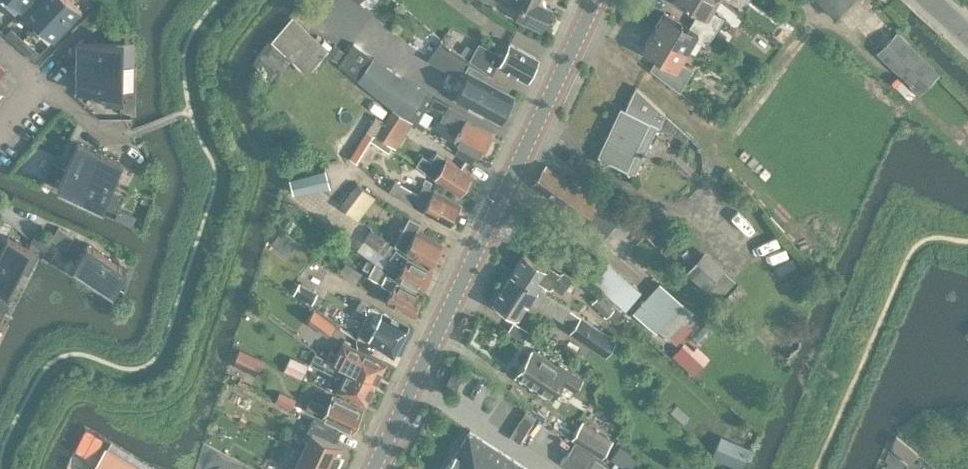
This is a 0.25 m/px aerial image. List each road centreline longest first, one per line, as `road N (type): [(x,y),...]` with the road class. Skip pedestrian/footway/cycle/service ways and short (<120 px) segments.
road 1 (tertiary): [(373,468),(597,0)]

